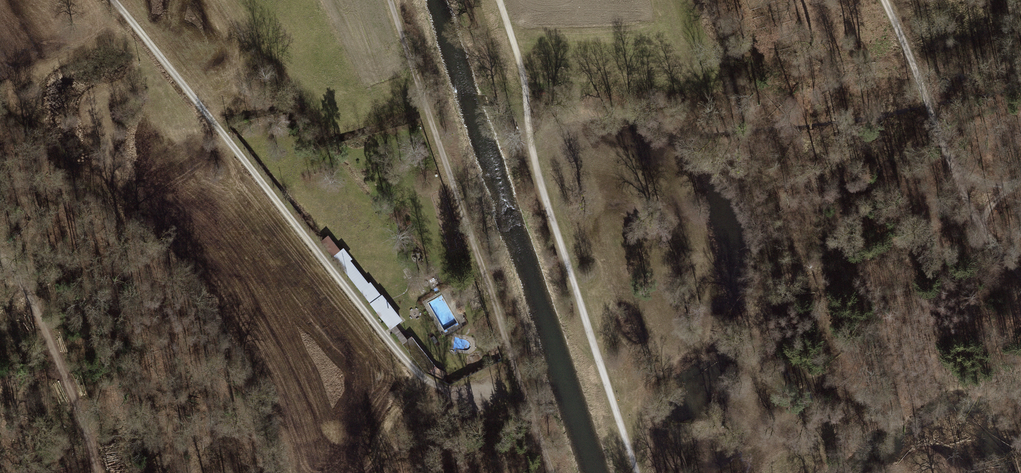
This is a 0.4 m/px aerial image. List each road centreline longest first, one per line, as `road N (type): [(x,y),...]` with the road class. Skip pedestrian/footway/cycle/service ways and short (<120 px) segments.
road 1 (track): [(113,0),(420,376),(445,395),(480,402),(524,389)]
road 2 (track): [(390,0),(552,472)]
road 3 (track): [(498,0),(521,67),(537,172),(637,472)]
road 4 (track): [(883,0),(972,212),(1020,276)]
road 5 (track): [(751,308),(866,251),(972,212)]
road 6 (track): [(96,472),(28,287),(0,258)]
road 7 (track): [(523,80),(689,74)]

